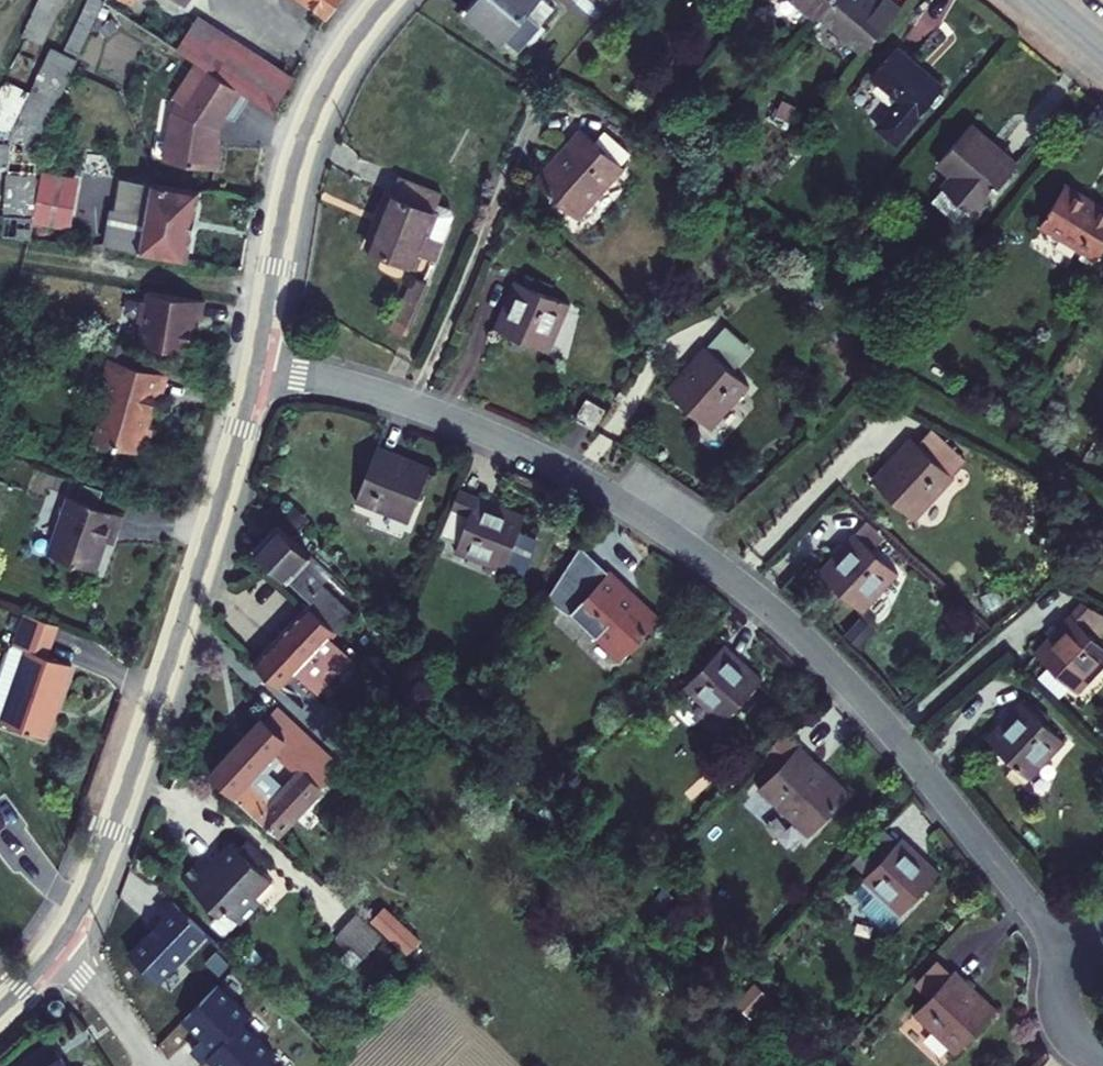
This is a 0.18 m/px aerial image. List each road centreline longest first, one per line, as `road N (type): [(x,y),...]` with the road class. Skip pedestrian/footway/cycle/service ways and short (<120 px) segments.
road 1 (residential): [(1059,939),(839,674),(682,541),(591,485),(484,433),(358,387),(256,366)]
road 2 (tertiary): [(55,948),(122,799),(256,366)]
road 3 (tertiary): [(256,366),(299,150),(324,91),(387,0)]
road 4 (unclassified): [(150,1065),(55,948)]
road 5 (residential): [(1059,939),(1060,1019),(1080,1046),(1102,1057)]

